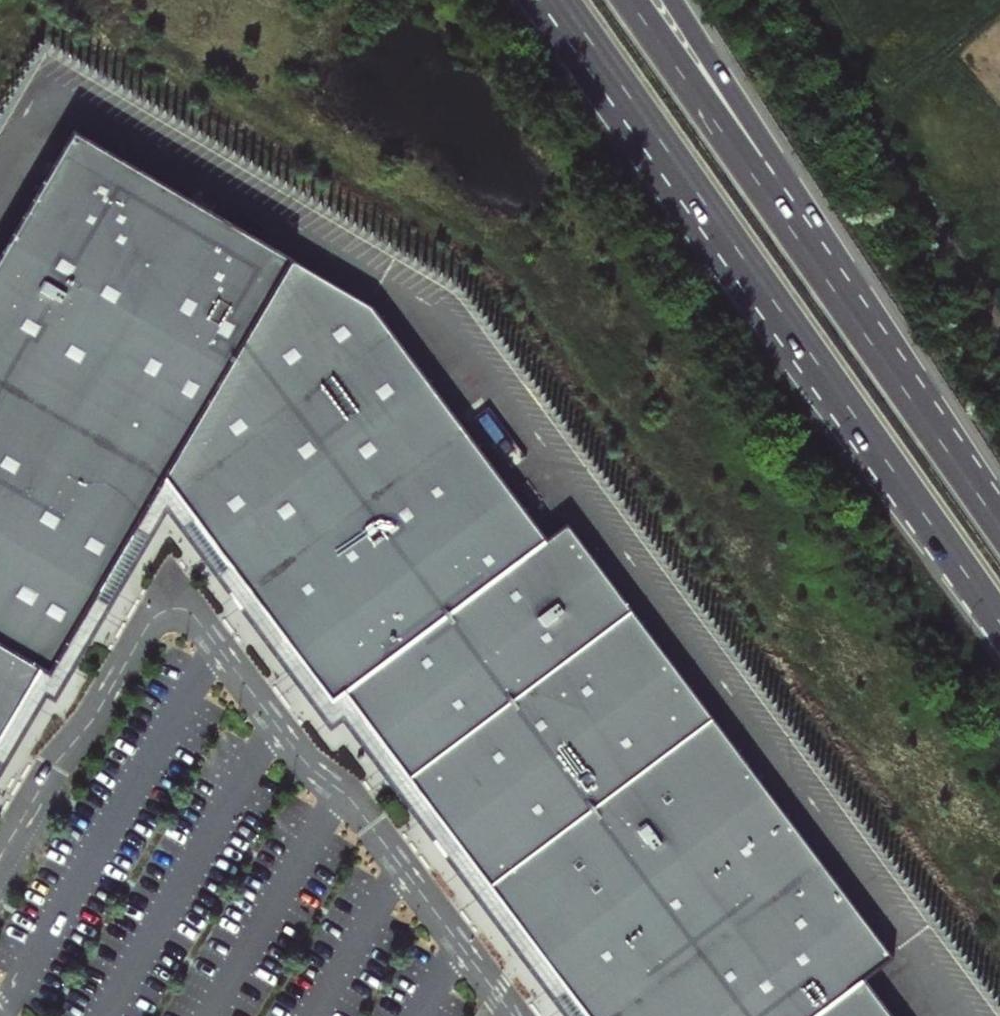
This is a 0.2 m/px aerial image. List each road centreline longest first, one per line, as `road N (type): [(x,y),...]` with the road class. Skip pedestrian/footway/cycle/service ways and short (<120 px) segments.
road 1 (residential): [(513,1015),(359,810),(307,766),(186,610),(166,610),(147,625),(0,856)]
road 2 (trunk): [(578,23),(999,621)]
road 3 (trunk): [(898,383),(627,0)]
road 4 (motorway): [(898,383),(794,188),(671,0)]
road 5 (trunk): [(999,526),(898,383)]

